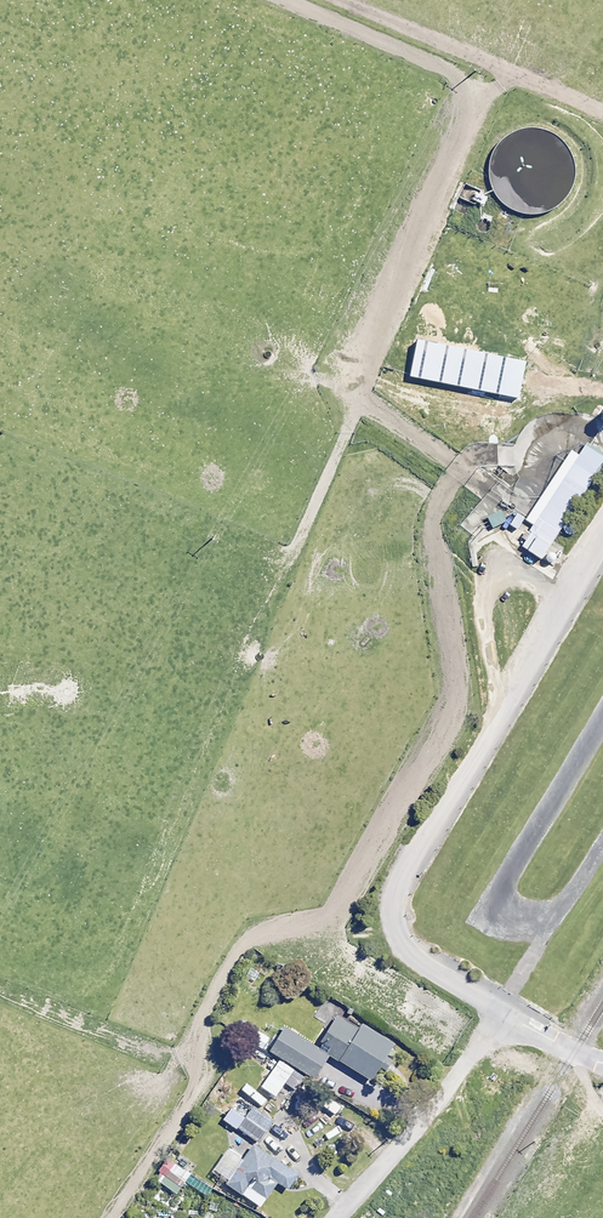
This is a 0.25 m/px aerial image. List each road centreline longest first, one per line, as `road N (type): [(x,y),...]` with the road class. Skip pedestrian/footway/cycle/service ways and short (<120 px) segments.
road 1 (track): [(283,0),(435,64),(469,90),(468,125),(354,397),(457,469),(434,514),(456,695),(333,912),(236,937),(187,1041),(197,1077),(106,1217)]
road 2 (residential): [(602,532),(408,856),(393,894),(407,953),(527,1028)]
road 3 (track): [(338,0),(602,112)]
road 4 (unclassified): [(333,1217),(431,1111),(484,1038),(527,1028)]

